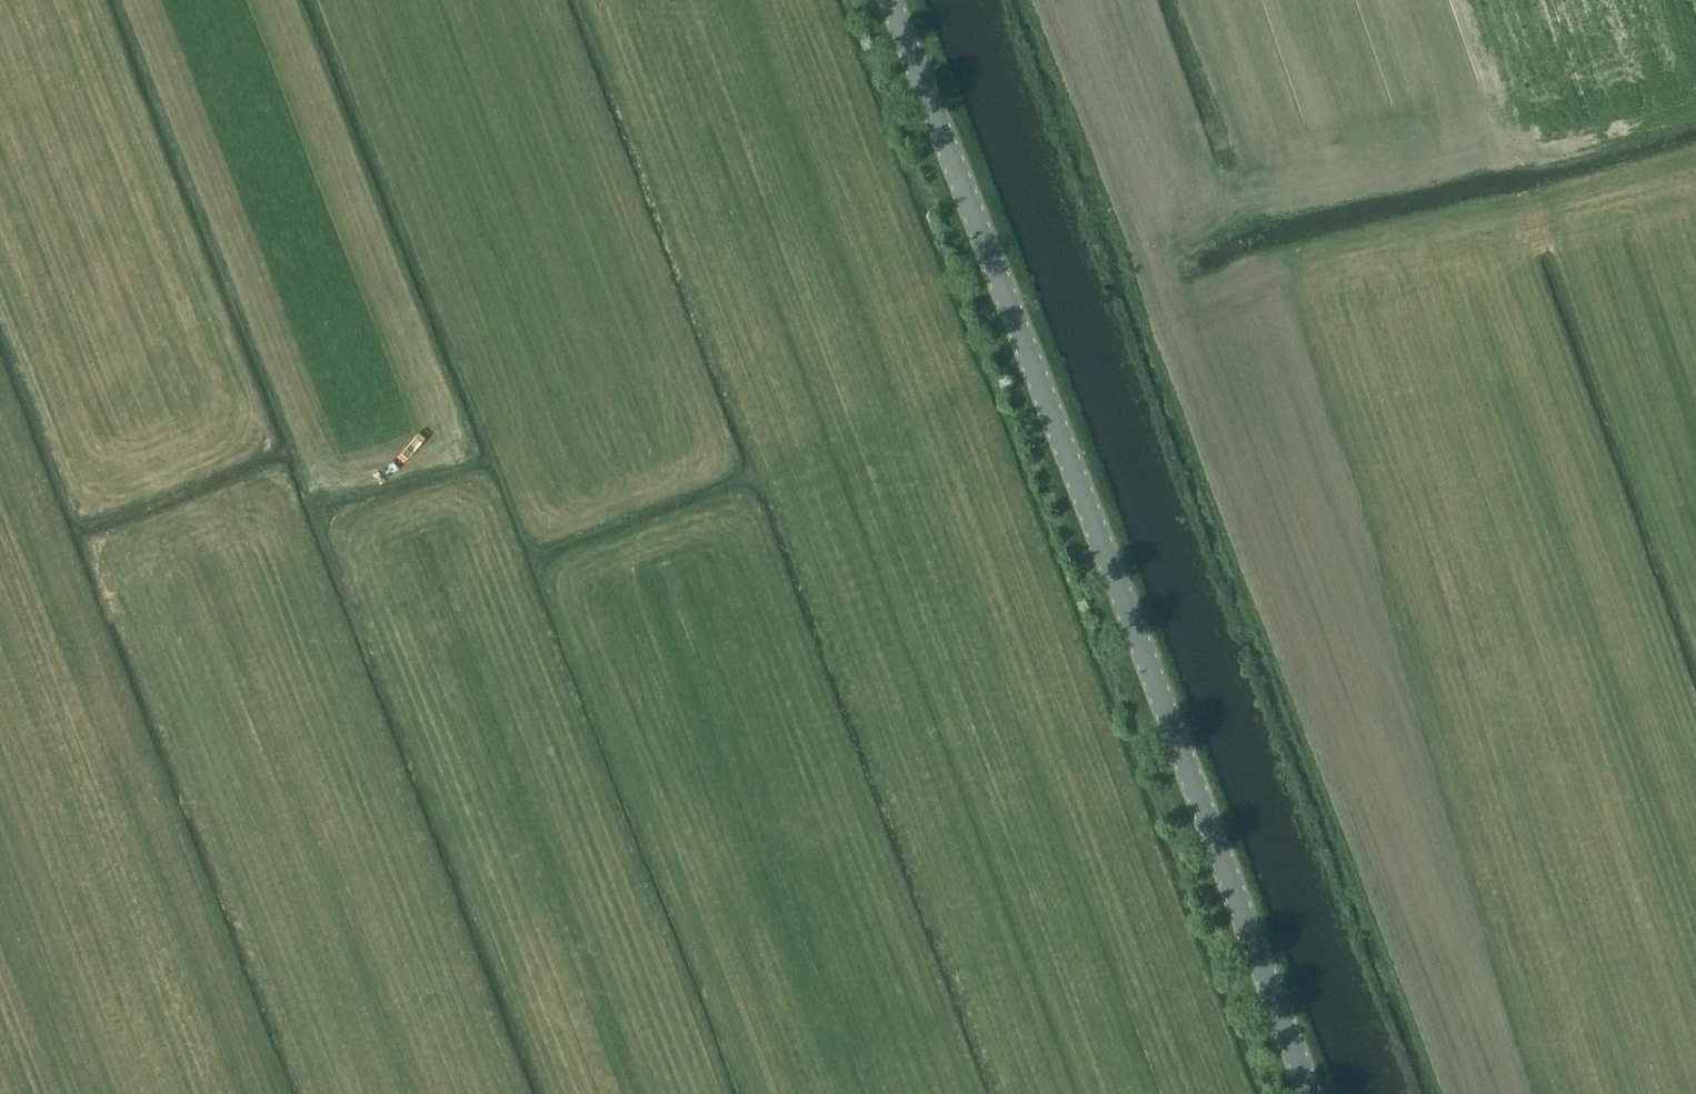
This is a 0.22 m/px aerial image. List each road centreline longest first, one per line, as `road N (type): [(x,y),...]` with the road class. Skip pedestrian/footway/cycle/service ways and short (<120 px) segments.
road 1 (tertiary): [(1312,1093),(894,0)]

